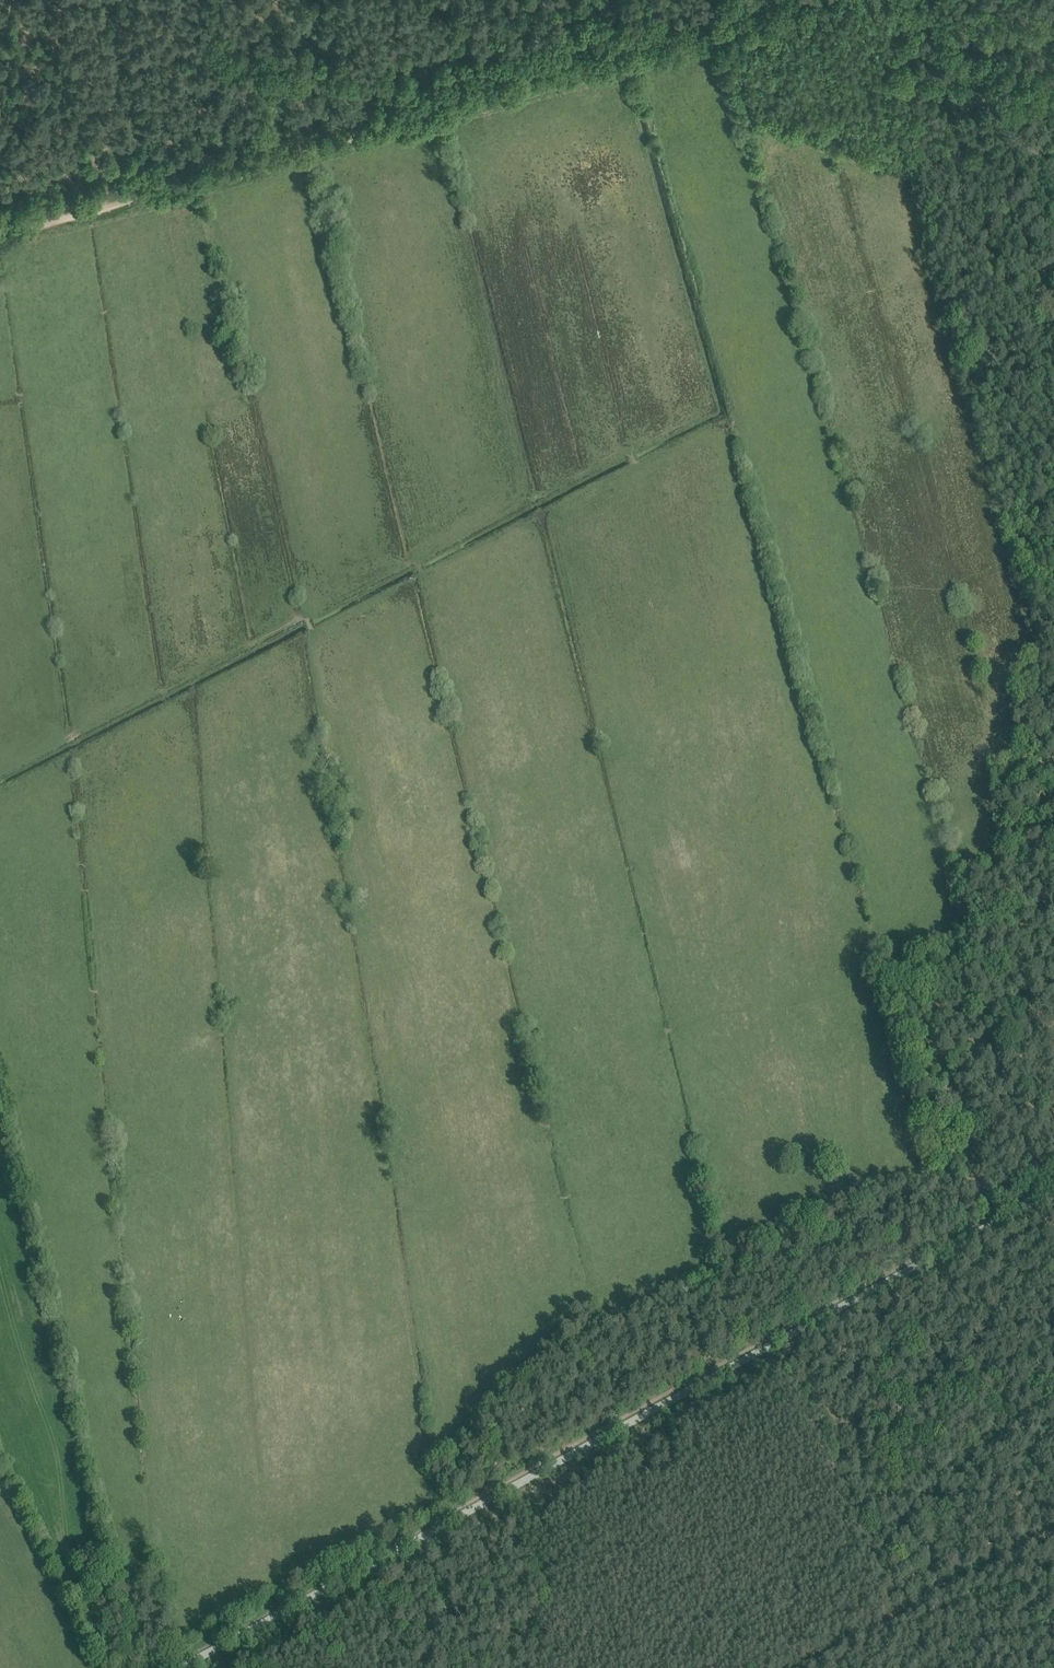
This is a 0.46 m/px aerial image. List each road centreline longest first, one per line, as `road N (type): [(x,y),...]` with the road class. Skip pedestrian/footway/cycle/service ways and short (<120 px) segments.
road 1 (track): [(807,1667),(1053,1537)]
road 2 (track): [(404,1546),(459,1667)]

